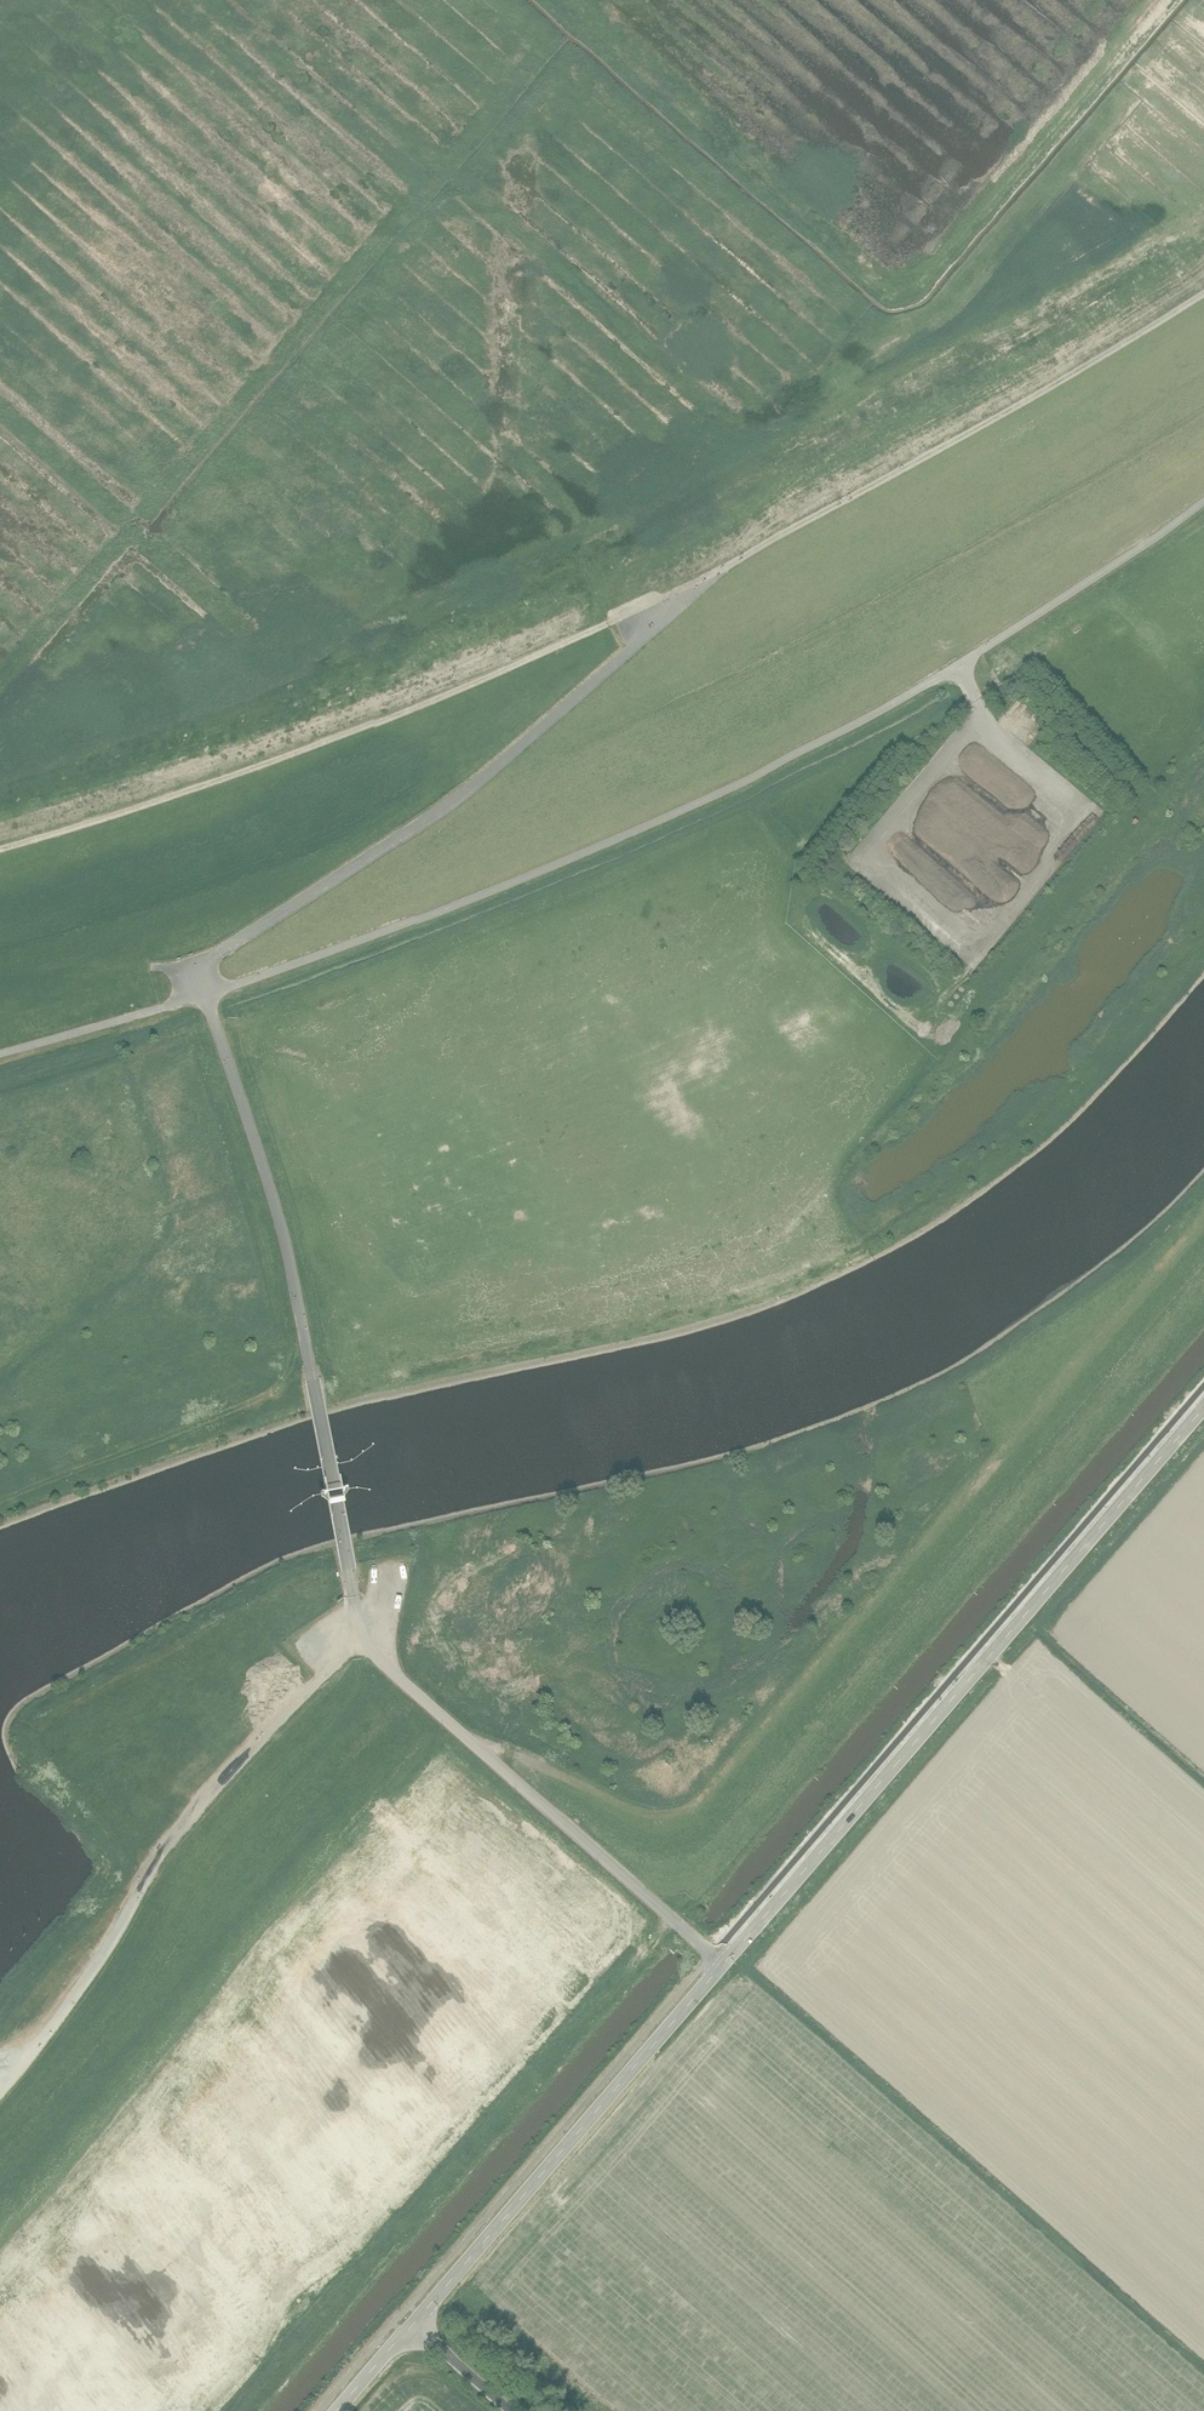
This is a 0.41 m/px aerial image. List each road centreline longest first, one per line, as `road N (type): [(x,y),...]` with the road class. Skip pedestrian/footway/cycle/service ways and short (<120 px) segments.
road 1 (track): [(196,991),(195,965),(213,948),(453,793),(699,573),(1055,379),(1203,285)]
road 2 (secondary): [(400,2324),(1203,1393)]
road 3 (track): [(196,991),(426,911),(799,746),(946,667),(1203,492)]
road 4 (track): [(1203,1206),(686,1800),(661,1815),(621,1806),(457,1729)]
road 5 (track): [(0,844),(261,759),(516,658),(699,573)]
road 6 (residential): [(400,2324),(500,2410)]

